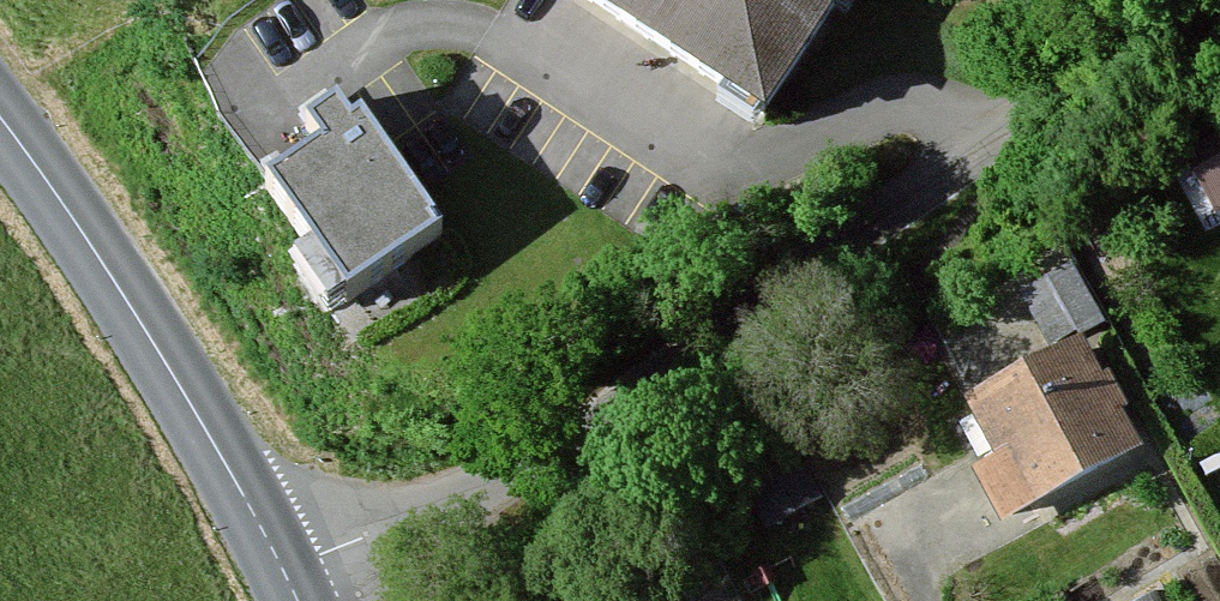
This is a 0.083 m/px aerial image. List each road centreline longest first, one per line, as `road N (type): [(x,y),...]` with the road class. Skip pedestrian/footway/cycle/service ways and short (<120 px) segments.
road 1 (residential): [(1219,5),(997,166),(287,572)]
road 2 (secondary): [(287,572),(151,338),(0,108)]

